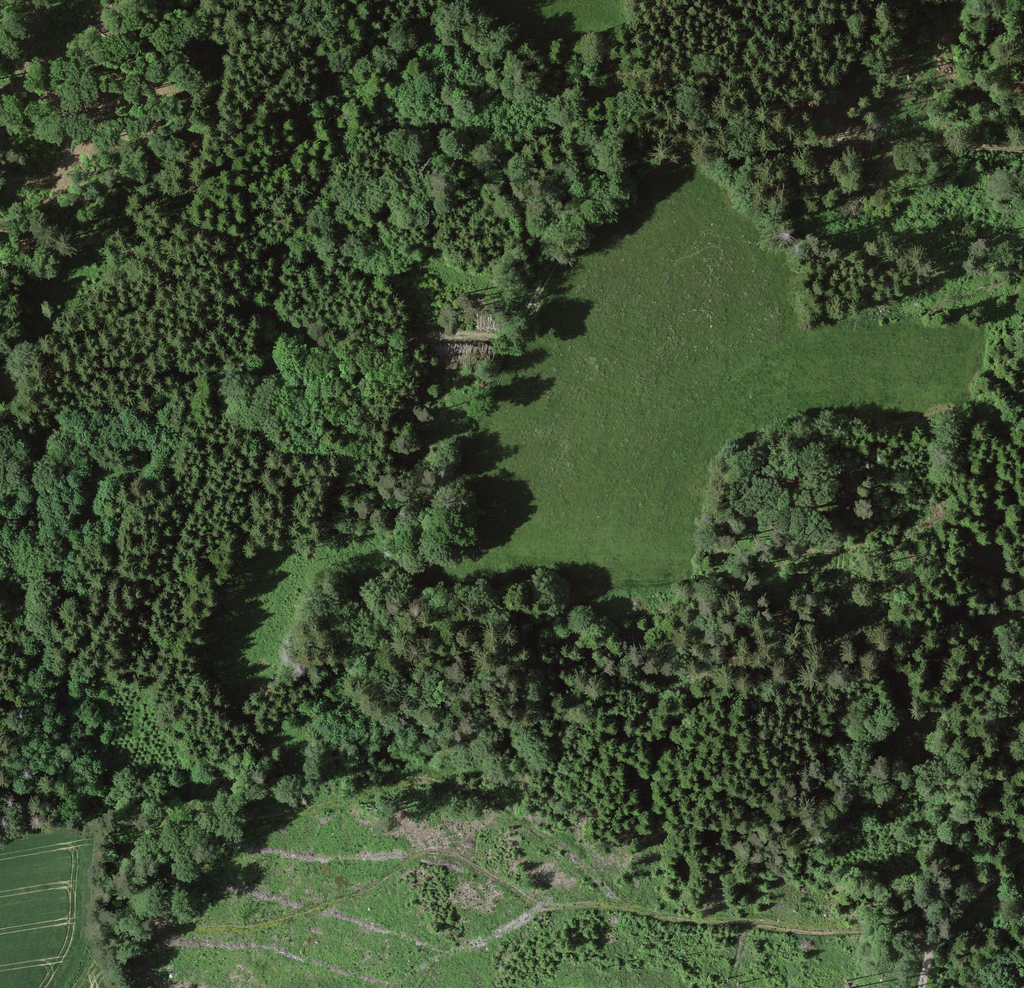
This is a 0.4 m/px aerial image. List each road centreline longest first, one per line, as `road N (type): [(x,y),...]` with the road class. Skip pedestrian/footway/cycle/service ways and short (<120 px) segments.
road 1 (track): [(1023,150),(737,143),(673,163),(596,207),(545,278),(513,345),(424,585),(397,625),(196,798),(110,922)]
road 2 (track): [(100,932),(116,938),(182,926),(265,937),(393,888),(430,840),(563,912),(834,914),(933,946)]
road 3 (track): [(127,0),(40,66),(10,118),(6,156),(17,189),(41,215),(68,236),(137,241),(205,270),(256,308),(386,334),(513,345)]
road 4 (track): [(787,431),(800,444),(820,500),(823,575),(962,836),(946,924)]
road 5 (track): [(428,336),(366,350),(333,372),(267,454),(219,451),(144,420),(46,422),(0,442)]
road 6 (track): [(216,810),(278,811),(504,777),(553,821),(627,913)]
road 7 (track): [(888,612),(604,697),(504,777)]
road 8 (track): [(267,454),(216,570),(182,689),(196,798)]
road 9 (track): [(922,987),(946,924),(1023,854)]
road 10 (track): [(767,0),(628,23)]

